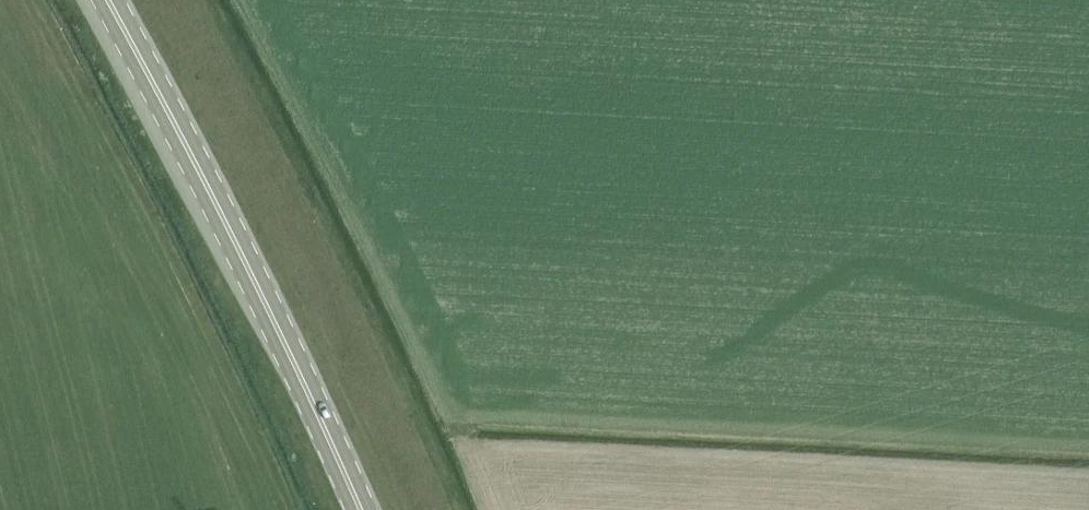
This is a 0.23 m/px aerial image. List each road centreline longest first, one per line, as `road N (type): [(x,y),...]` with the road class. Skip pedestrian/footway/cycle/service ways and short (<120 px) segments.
road 1 (primary): [(361,509),(232,235),(108,0)]

